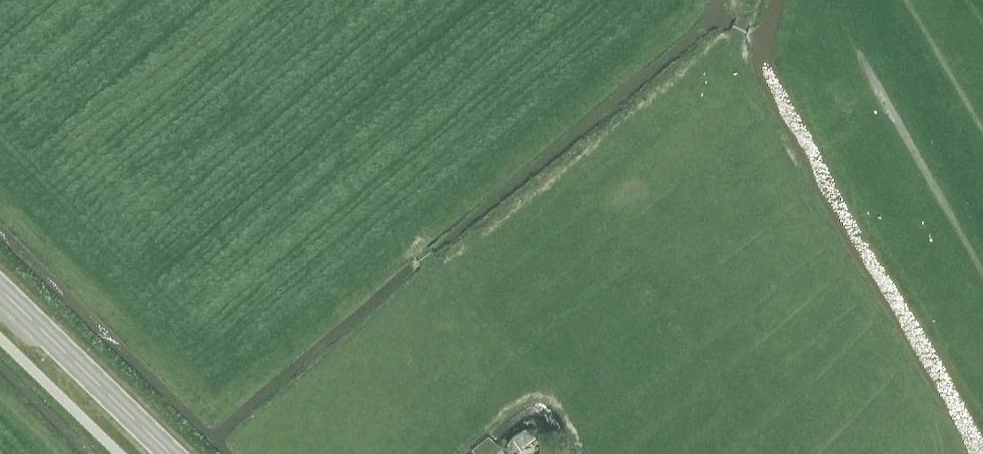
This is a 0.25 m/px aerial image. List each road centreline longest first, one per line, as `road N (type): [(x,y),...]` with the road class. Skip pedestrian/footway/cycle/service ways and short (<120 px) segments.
road 1 (primary): [(171,453),(0,289)]

